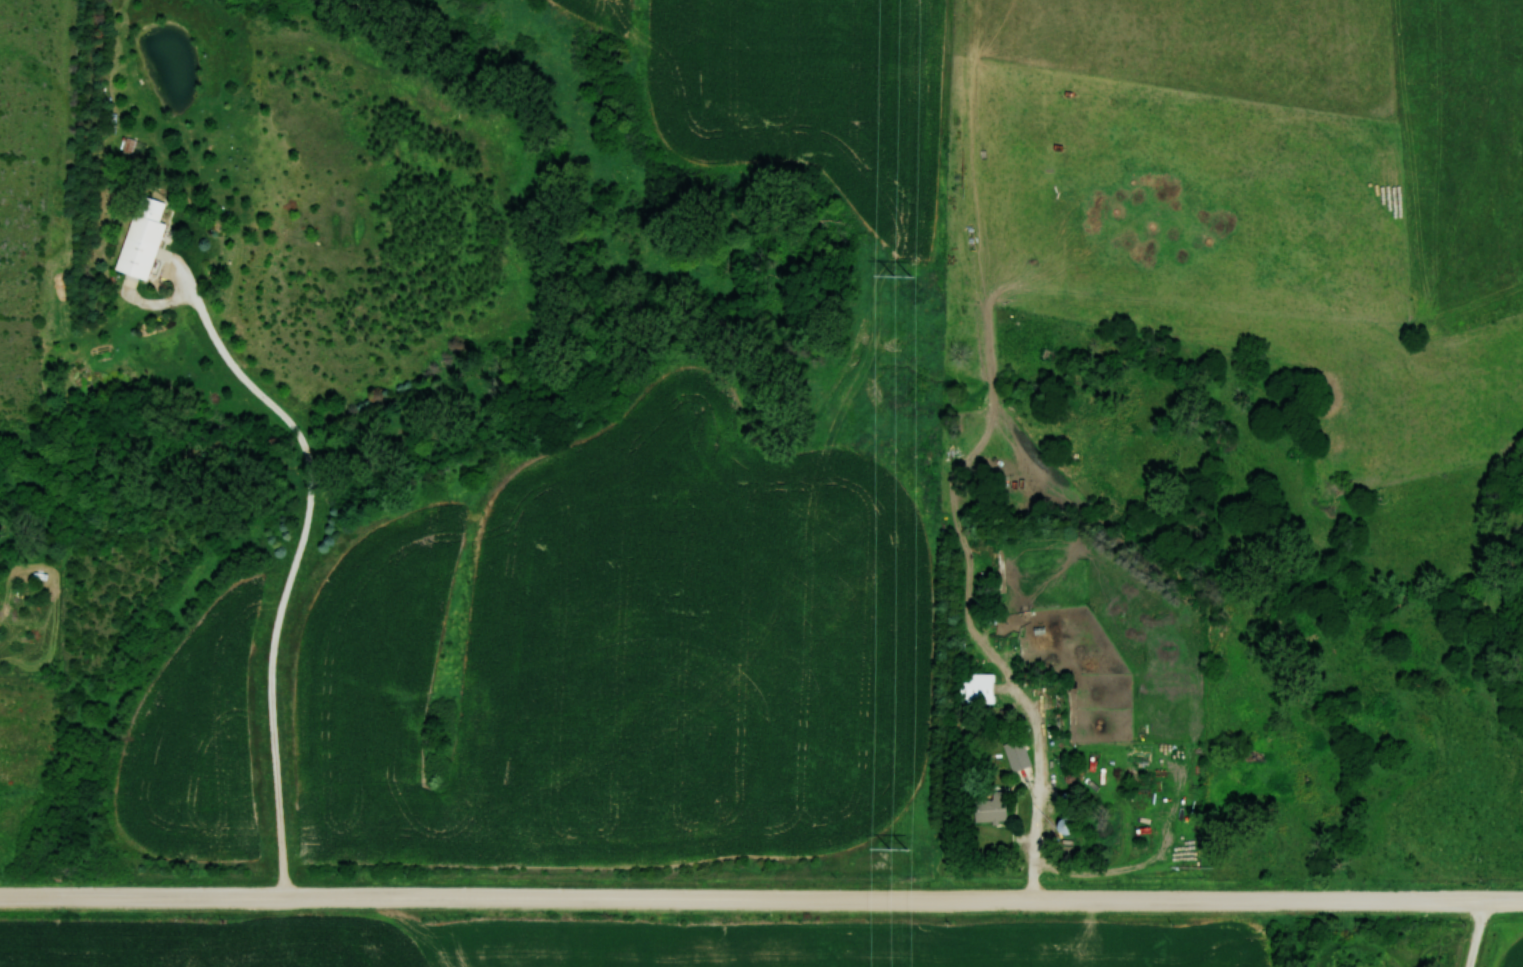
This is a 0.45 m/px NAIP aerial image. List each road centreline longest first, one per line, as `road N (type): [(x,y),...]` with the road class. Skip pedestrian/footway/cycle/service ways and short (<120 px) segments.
road 1 (residential): [(1522,902),(0,892)]
road 2 (residential): [(282,891),(269,689),(277,613),(309,498),(302,444),(232,369),(192,295)]

